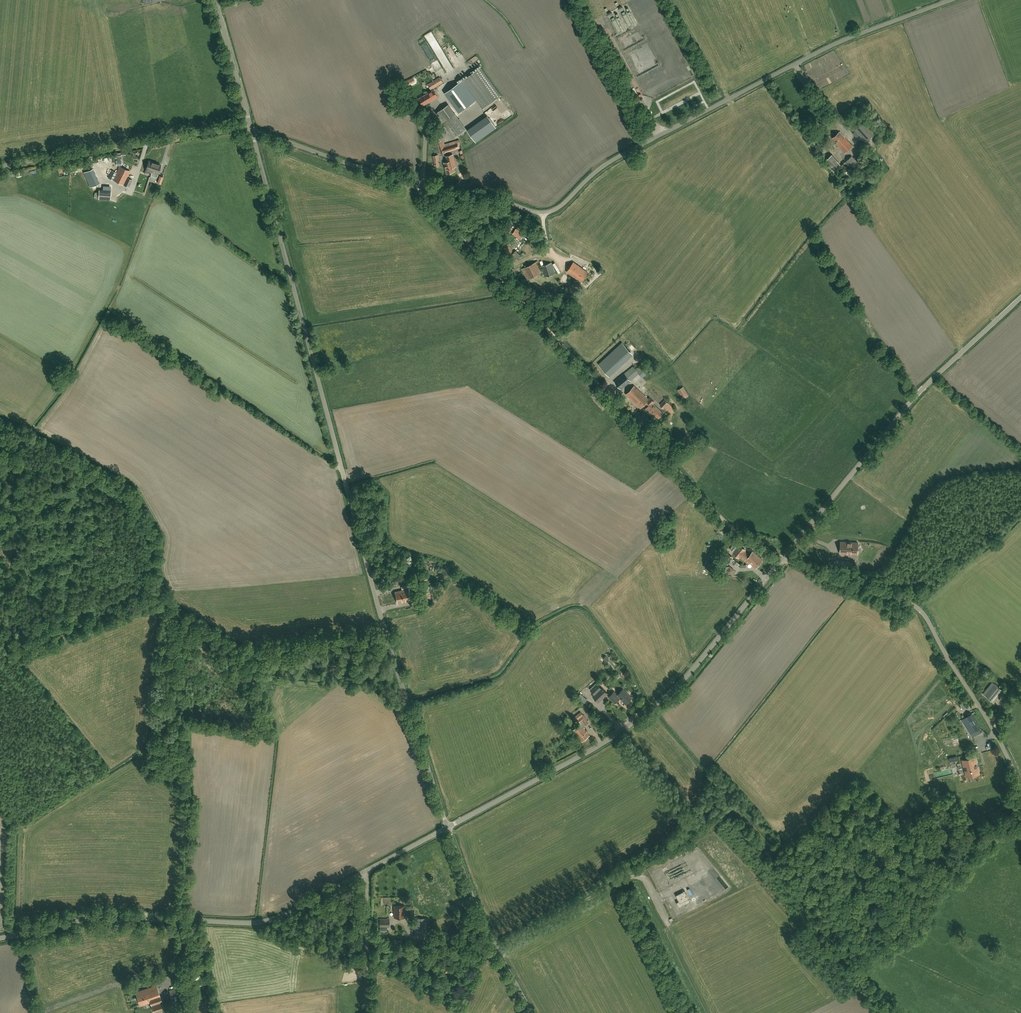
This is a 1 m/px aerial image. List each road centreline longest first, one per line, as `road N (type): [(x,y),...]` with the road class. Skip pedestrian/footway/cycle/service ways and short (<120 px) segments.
road 1 (unclassified): [(952,0),(828,48),(614,159),(547,212),(469,189),(394,181),(251,128)]
road 2 (unclassified): [(447,827),(379,612),(251,128)]
road 3 (unclassified): [(447,827),(645,712),(783,559)]
road 4 (unclassified): [(0,938),(103,918),(266,920),(366,871)]
road 5 (unclassified): [(1020,792),(1002,744),(920,607),(783,559)]
road 6 (unclassified): [(783,559),(918,394),(1020,298)]
road 7 (track): [(418,186),(596,382)]
road 8 (unclassified): [(783,559),(718,514),(596,382)]
road 9 (unclassified): [(0,167),(251,128)]
road 10 (unclassified): [(533,1012),(484,921),(447,827)]
road 11 (track): [(142,753),(192,784),(183,919)]
road 12 (unclassified): [(367,1012),(366,871)]
road 13 (unclassified): [(251,128),(216,0)]

